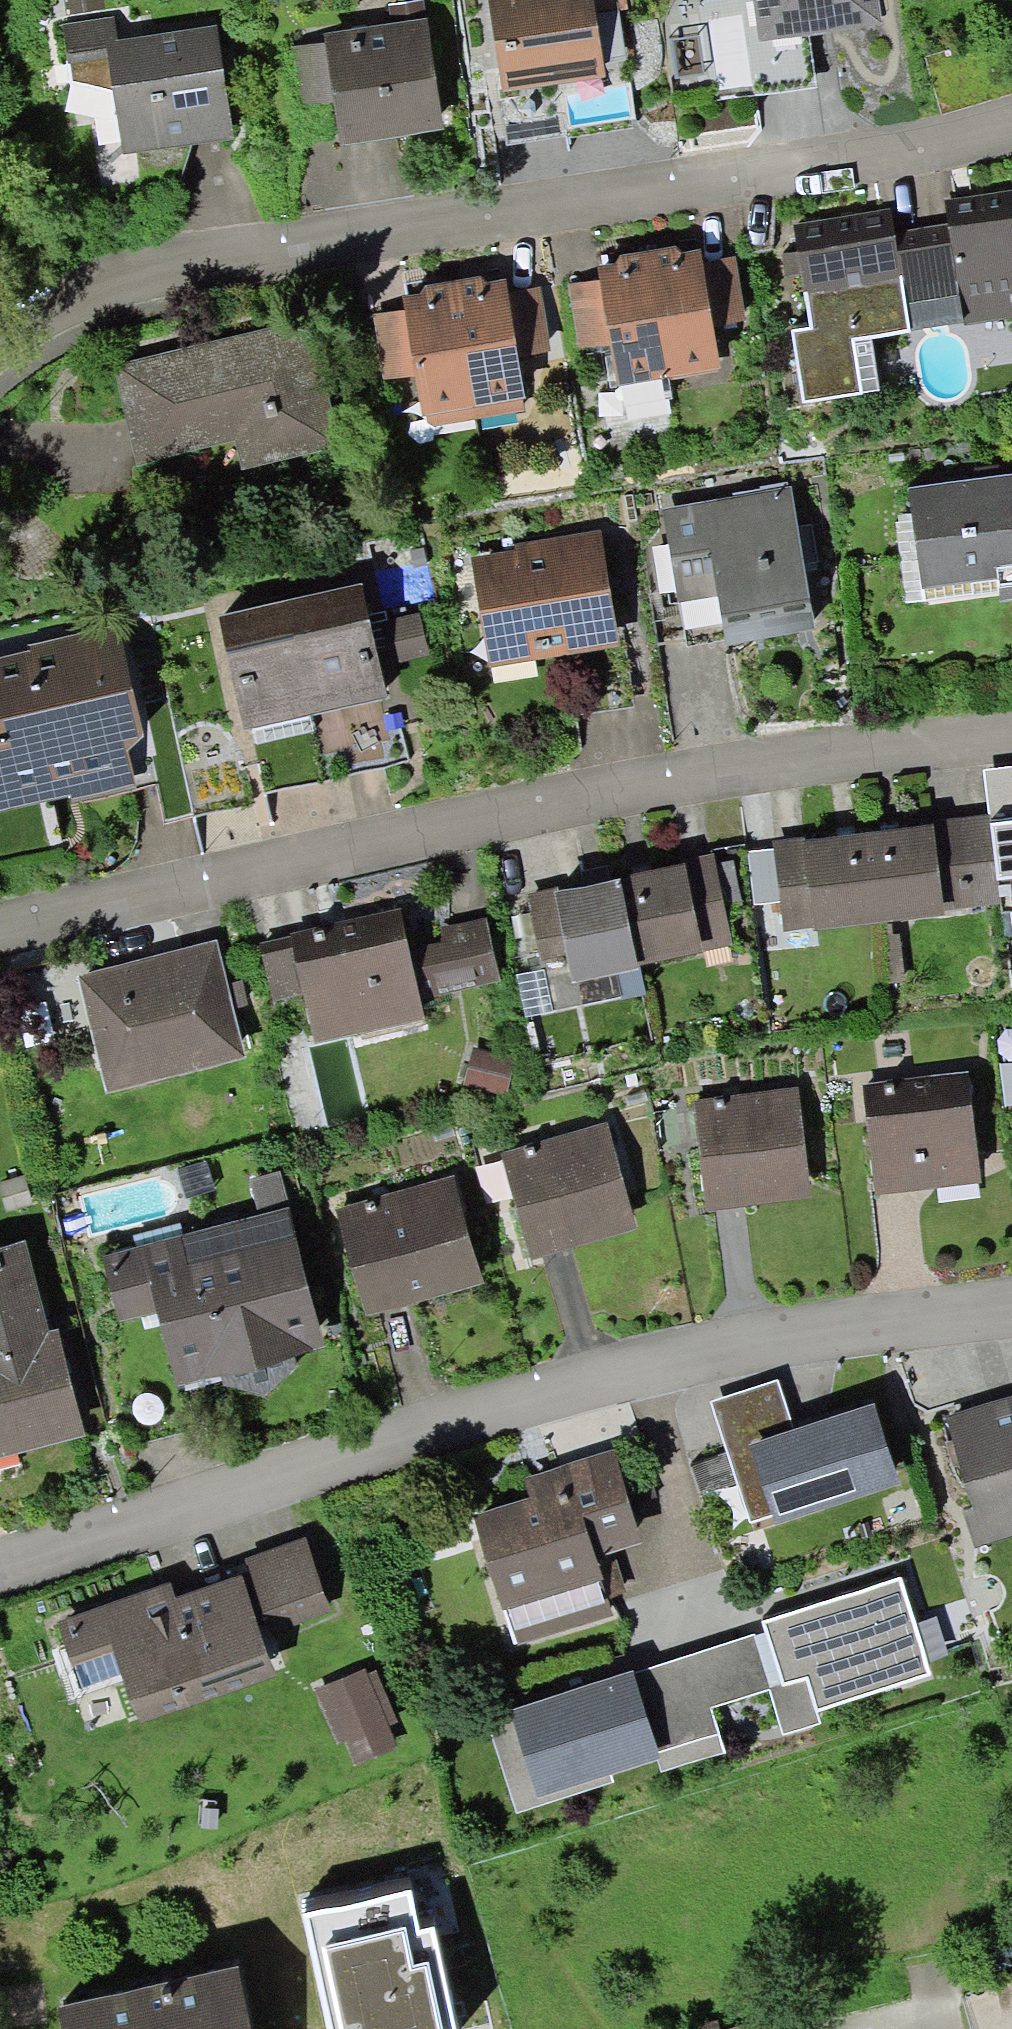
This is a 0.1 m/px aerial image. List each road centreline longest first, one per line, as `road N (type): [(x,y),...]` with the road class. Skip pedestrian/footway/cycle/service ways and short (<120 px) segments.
road 1 (residential): [(1011,1321),(669,1365),(0,1565)]
road 2 (residential): [(0,924),(728,787),(1011,753)]
road 3 (residential): [(1011,126),(844,168),(204,260)]
road 4 (residential): [(0,351),(60,309),(204,260)]

